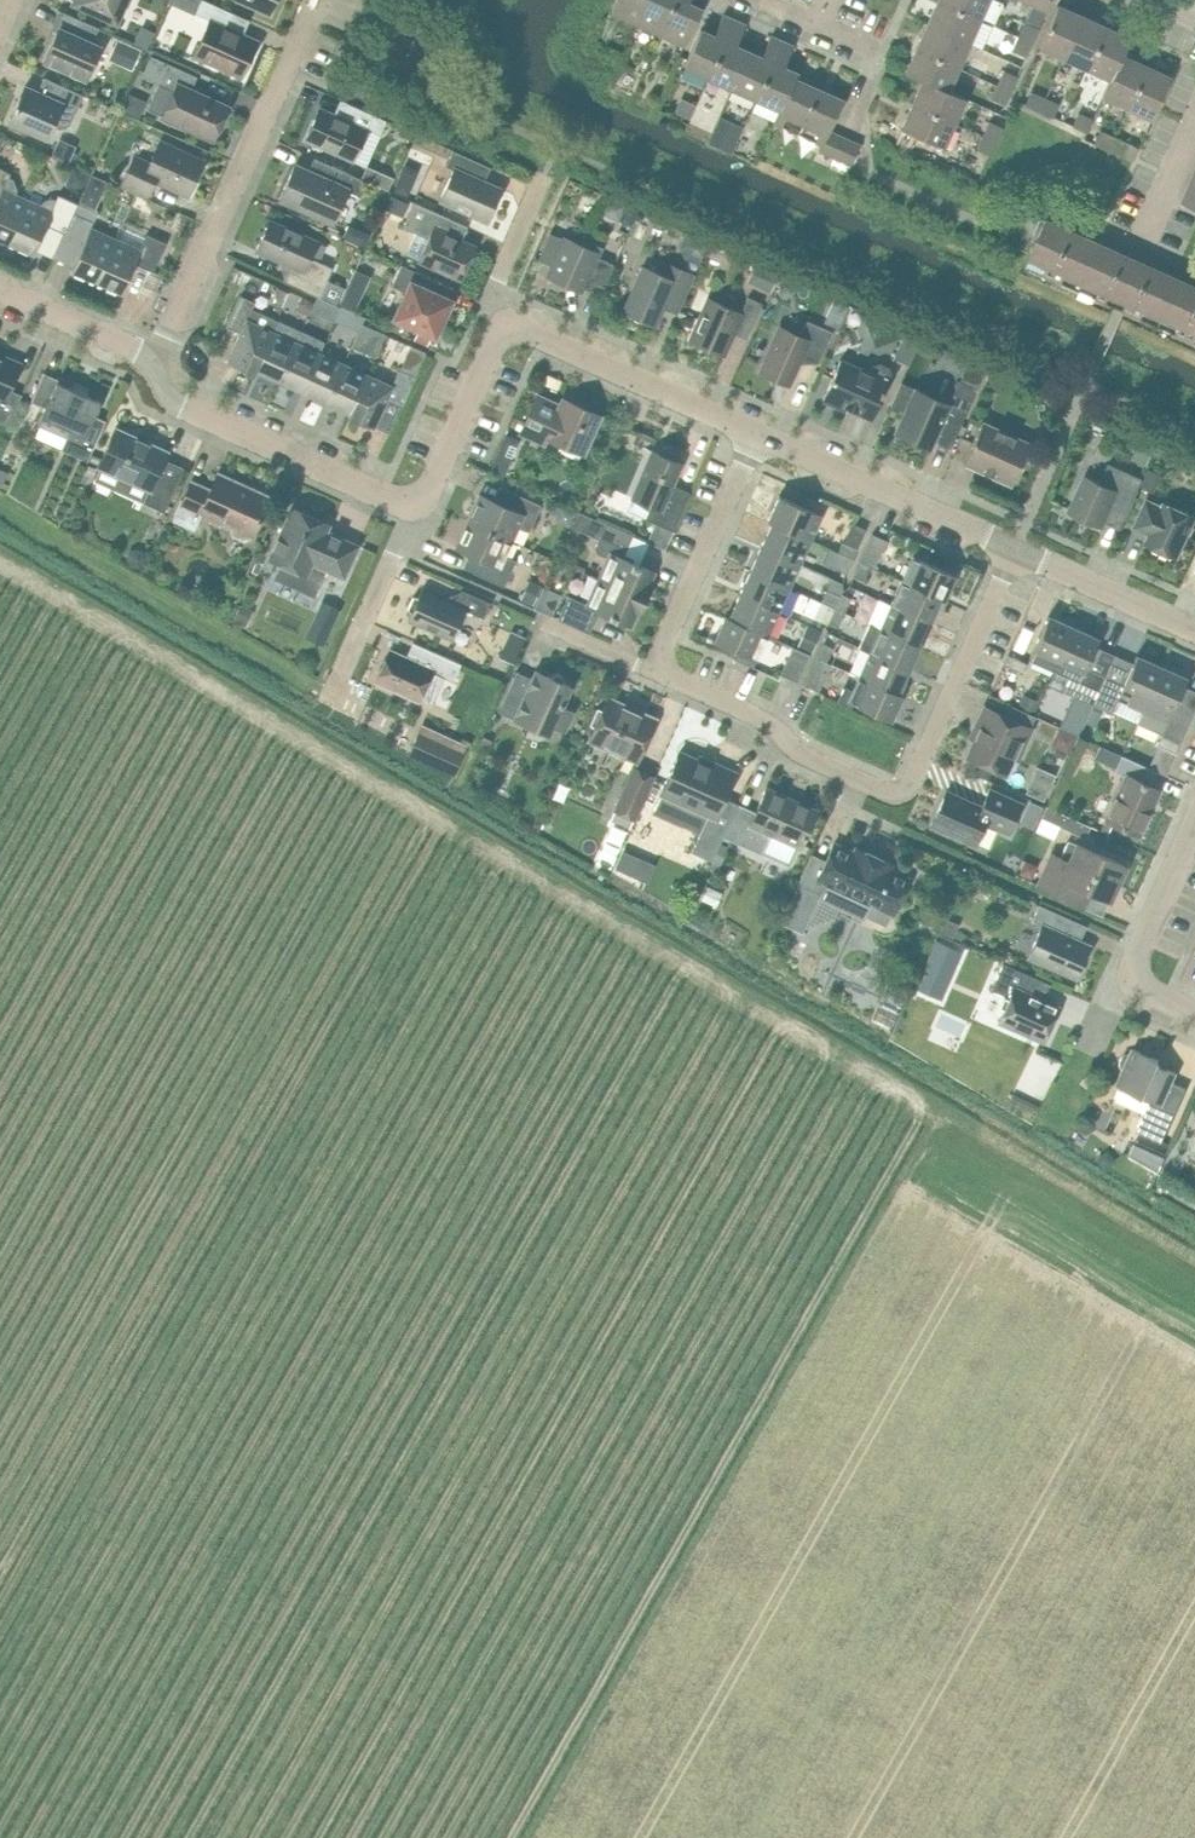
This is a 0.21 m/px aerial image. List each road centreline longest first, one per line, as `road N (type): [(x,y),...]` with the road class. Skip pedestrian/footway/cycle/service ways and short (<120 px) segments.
road 1 (residential): [(1013,554),(911,782),(900,791),(799,750),(767,720),(658,666)]
road 2 (residential): [(154,359),(320,0)]
road 3 (residential): [(411,505),(181,409),(168,400),(154,359)]
road 4 (residential): [(1013,554),(755,438)]
road 5 (residential): [(755,438),(523,331),(503,332)]
road 6 (residential): [(658,666),(755,438)]
road 7 (residential): [(330,700),(408,530),(411,505)]
road 8 (residential): [(503,332),(426,497),(411,505)]
road 9 (residential): [(1194,630),(1013,554)]
road 10 (residential): [(154,359),(0,291)]
road 11 (residential): [(503,332),(497,285),(543,177)]
road 12 (residential): [(1128,975),(1194,831)]
road 13 (residential): [(658,666),(638,667),(534,622)]

